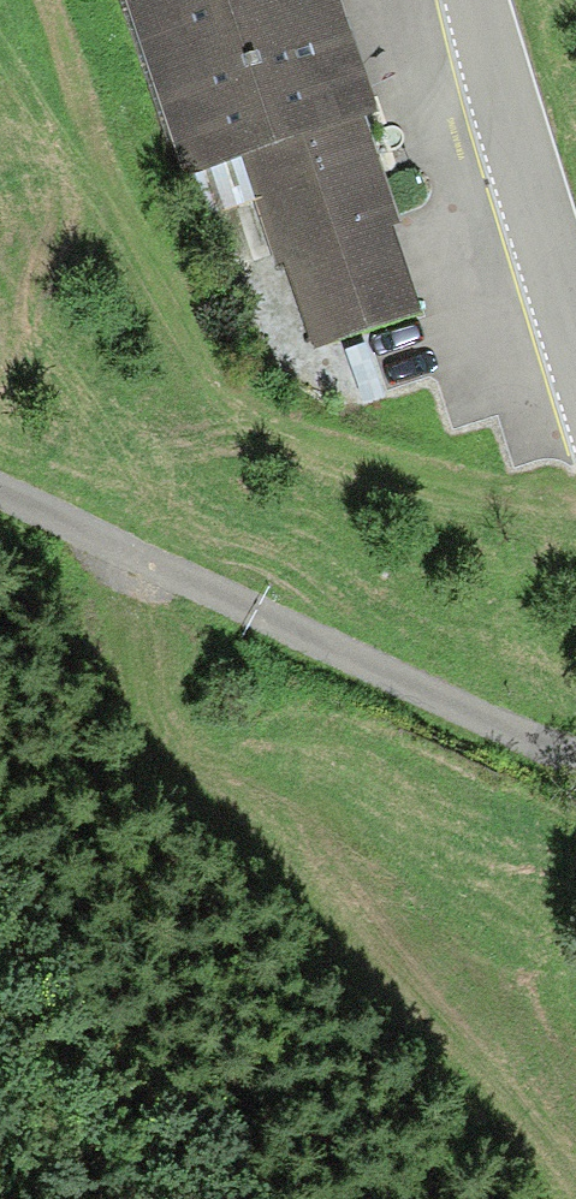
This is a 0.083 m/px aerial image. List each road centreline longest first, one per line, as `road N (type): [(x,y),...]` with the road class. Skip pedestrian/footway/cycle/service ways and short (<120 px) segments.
road 1 (track): [(138,557),(145,707),(222,825),(439,1047),(552,1198)]
road 2 (track): [(0,492),(365,667),(575,756)]
road 3 (unclassified): [(480,0),(575,330)]

